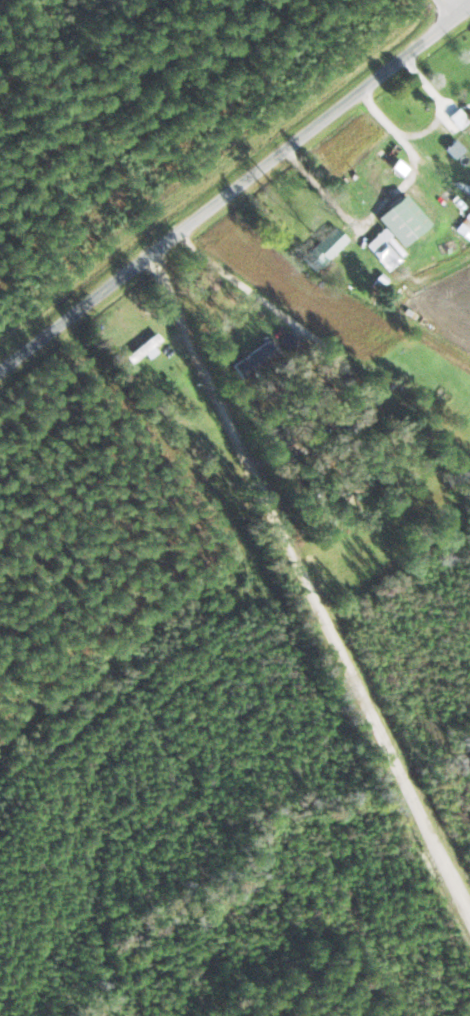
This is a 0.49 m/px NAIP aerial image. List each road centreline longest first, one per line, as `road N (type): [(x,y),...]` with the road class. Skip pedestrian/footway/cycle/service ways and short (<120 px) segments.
road 1 (residential): [(0,409),(134,312),(185,291),(191,265),(427,69),(458,14)]
road 2 (residential): [(356,677),(185,291)]
road 3 (residential): [(469,871),(356,677)]

